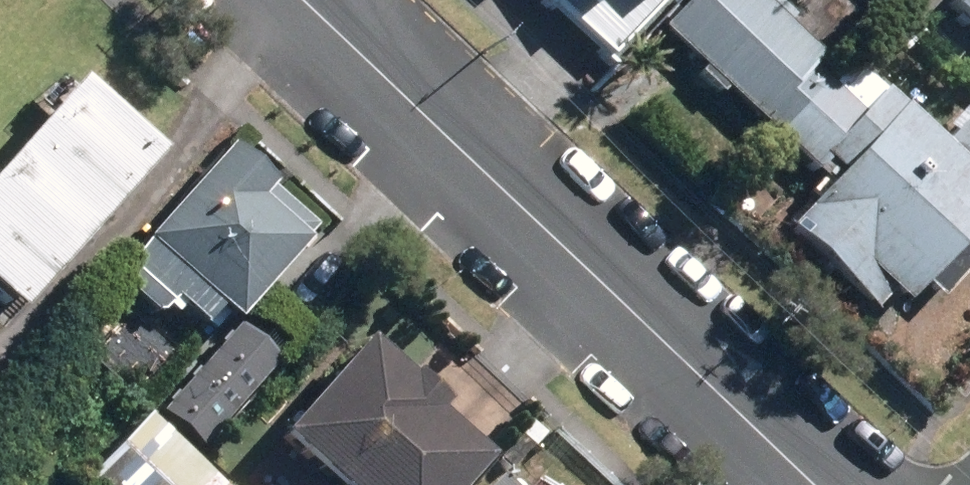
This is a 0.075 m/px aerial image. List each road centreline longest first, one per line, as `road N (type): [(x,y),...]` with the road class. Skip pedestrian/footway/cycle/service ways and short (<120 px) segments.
road 1 (residential): [(813,484),(303,0)]

